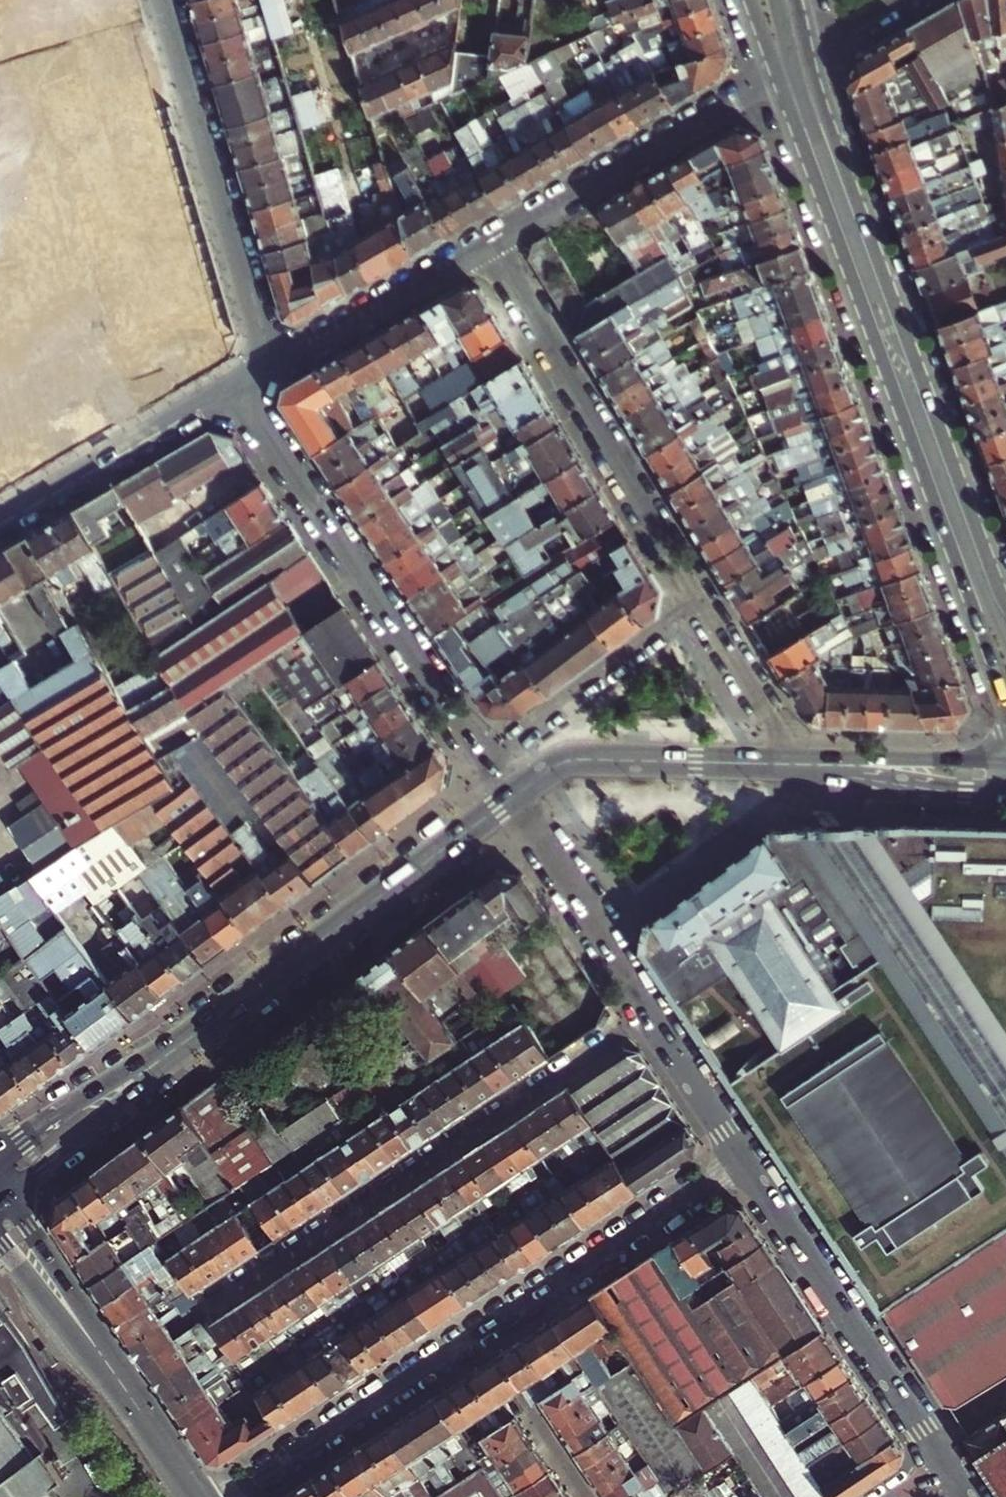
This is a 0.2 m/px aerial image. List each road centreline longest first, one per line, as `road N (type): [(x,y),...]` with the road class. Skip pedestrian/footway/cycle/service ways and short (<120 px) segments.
road 1 (secondary): [(777,76),(1005,701)]
road 2 (residential): [(645,1013),(115,1367)]
road 3 (residential): [(741,1161),(232,1496)]
road 4 (secondary): [(1005,605),(807,59)]
road 5 (residential): [(233,386),(482,760)]
road 6 (residential): [(698,601),(492,243)]
road 7 (residential): [(162,0),(267,367)]
road 8 (residential): [(943,1466),(741,1161)]
road 9 (secondary): [(239,1004),(508,800)]
road 10 (residential): [(777,76),(492,243)]
road 11 (secondary): [(6,1196),(239,1004)]
road 12 (secondary): [(508,800),(557,768),(584,761),(798,765)]
road 13 (secondary): [(239,1004),(0,1157)]
road 14 (residential): [(233,386),(0,523)]
road 15 (residential): [(482,760),(698,601)]
road 16 (residential): [(492,243),(267,367)]
road 17 (residential): [(645,1013),(508,800)]
road 18 (tertiary): [(0,1247),(145,1417)]
road 19 (secondary): [(798,765),(879,784),(1005,797)]
road 20 (secondary): [(1005,763),(798,765)]
road 21 (tertiary): [(115,1367),(6,1196)]
road 22 (residential): [(798,765),(698,601)]
road 23 (residential): [(741,1161),(645,1013)]

